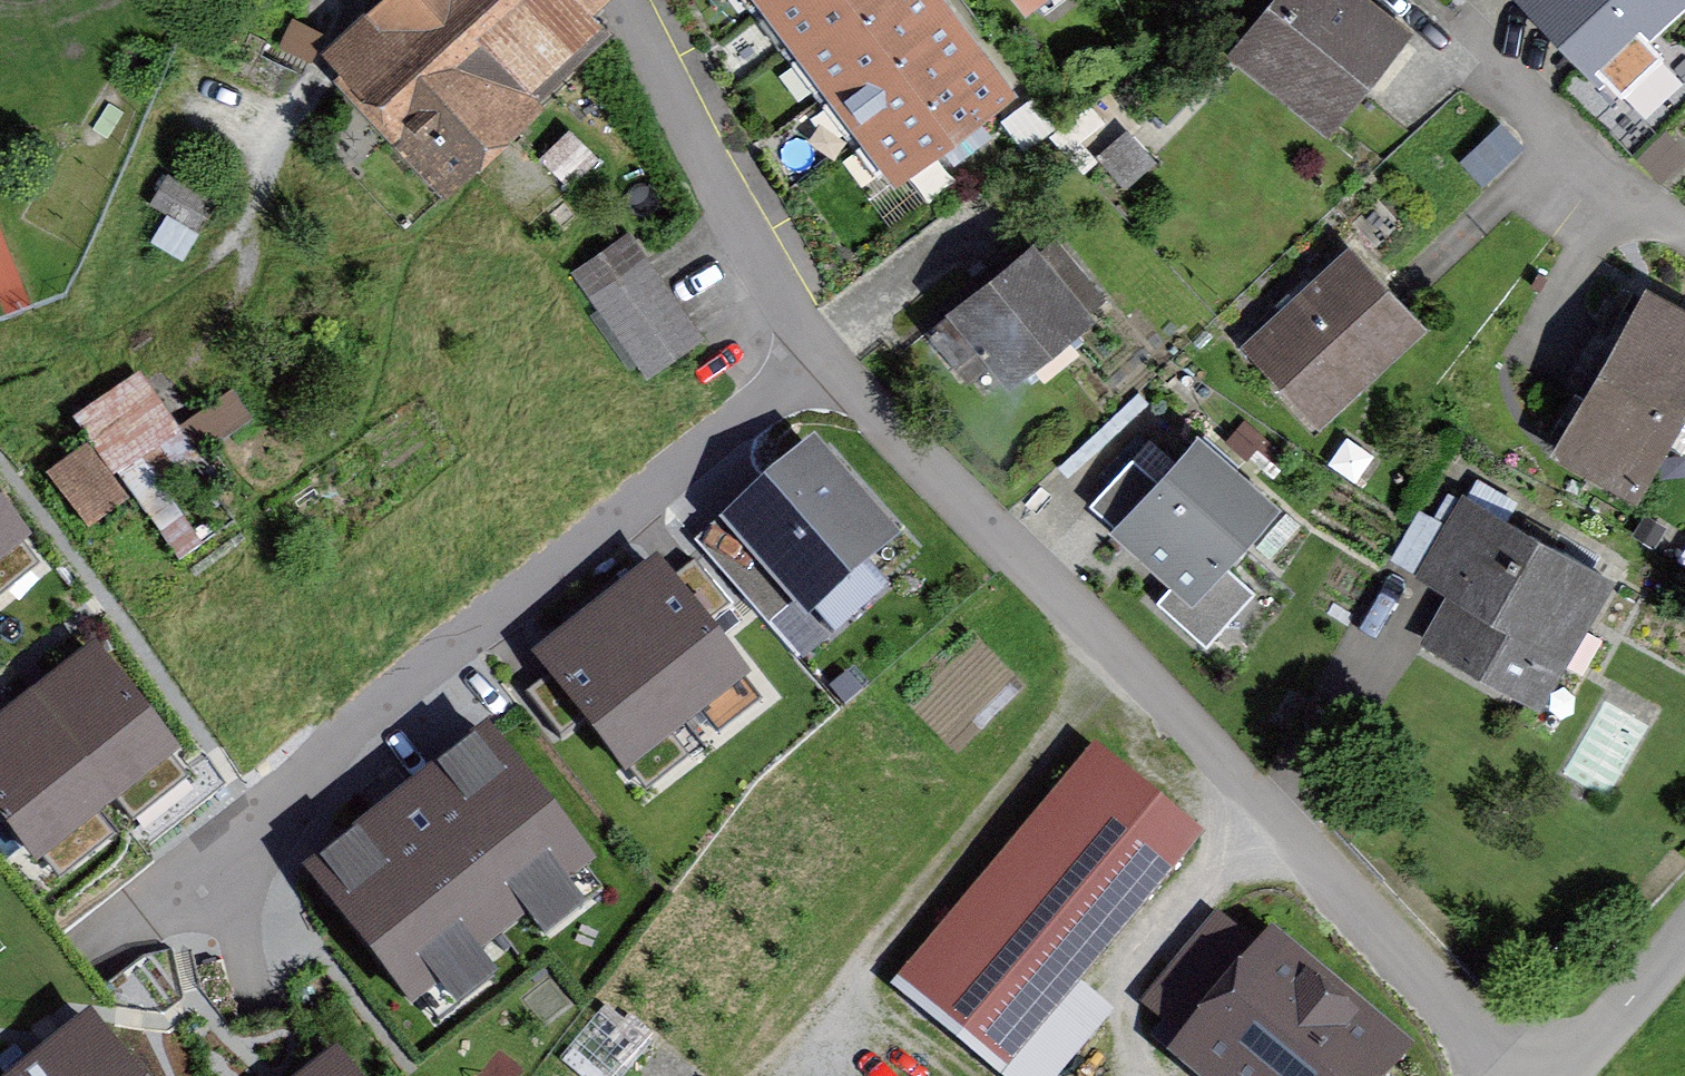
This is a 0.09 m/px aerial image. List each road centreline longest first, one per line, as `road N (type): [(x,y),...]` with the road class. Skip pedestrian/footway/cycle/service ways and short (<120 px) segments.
road 1 (residential): [(822,361),(259,803),(109,937)]
road 2 (residential): [(1497,1075),(1207,776),(1119,671)]
road 3 (residential): [(752,1075),(1119,671)]
road 4 (residential): [(1119,671),(822,361)]
road 5 (residential): [(822,361),(628,0)]
road 6 (residential): [(1684,943),(1556,1075)]

